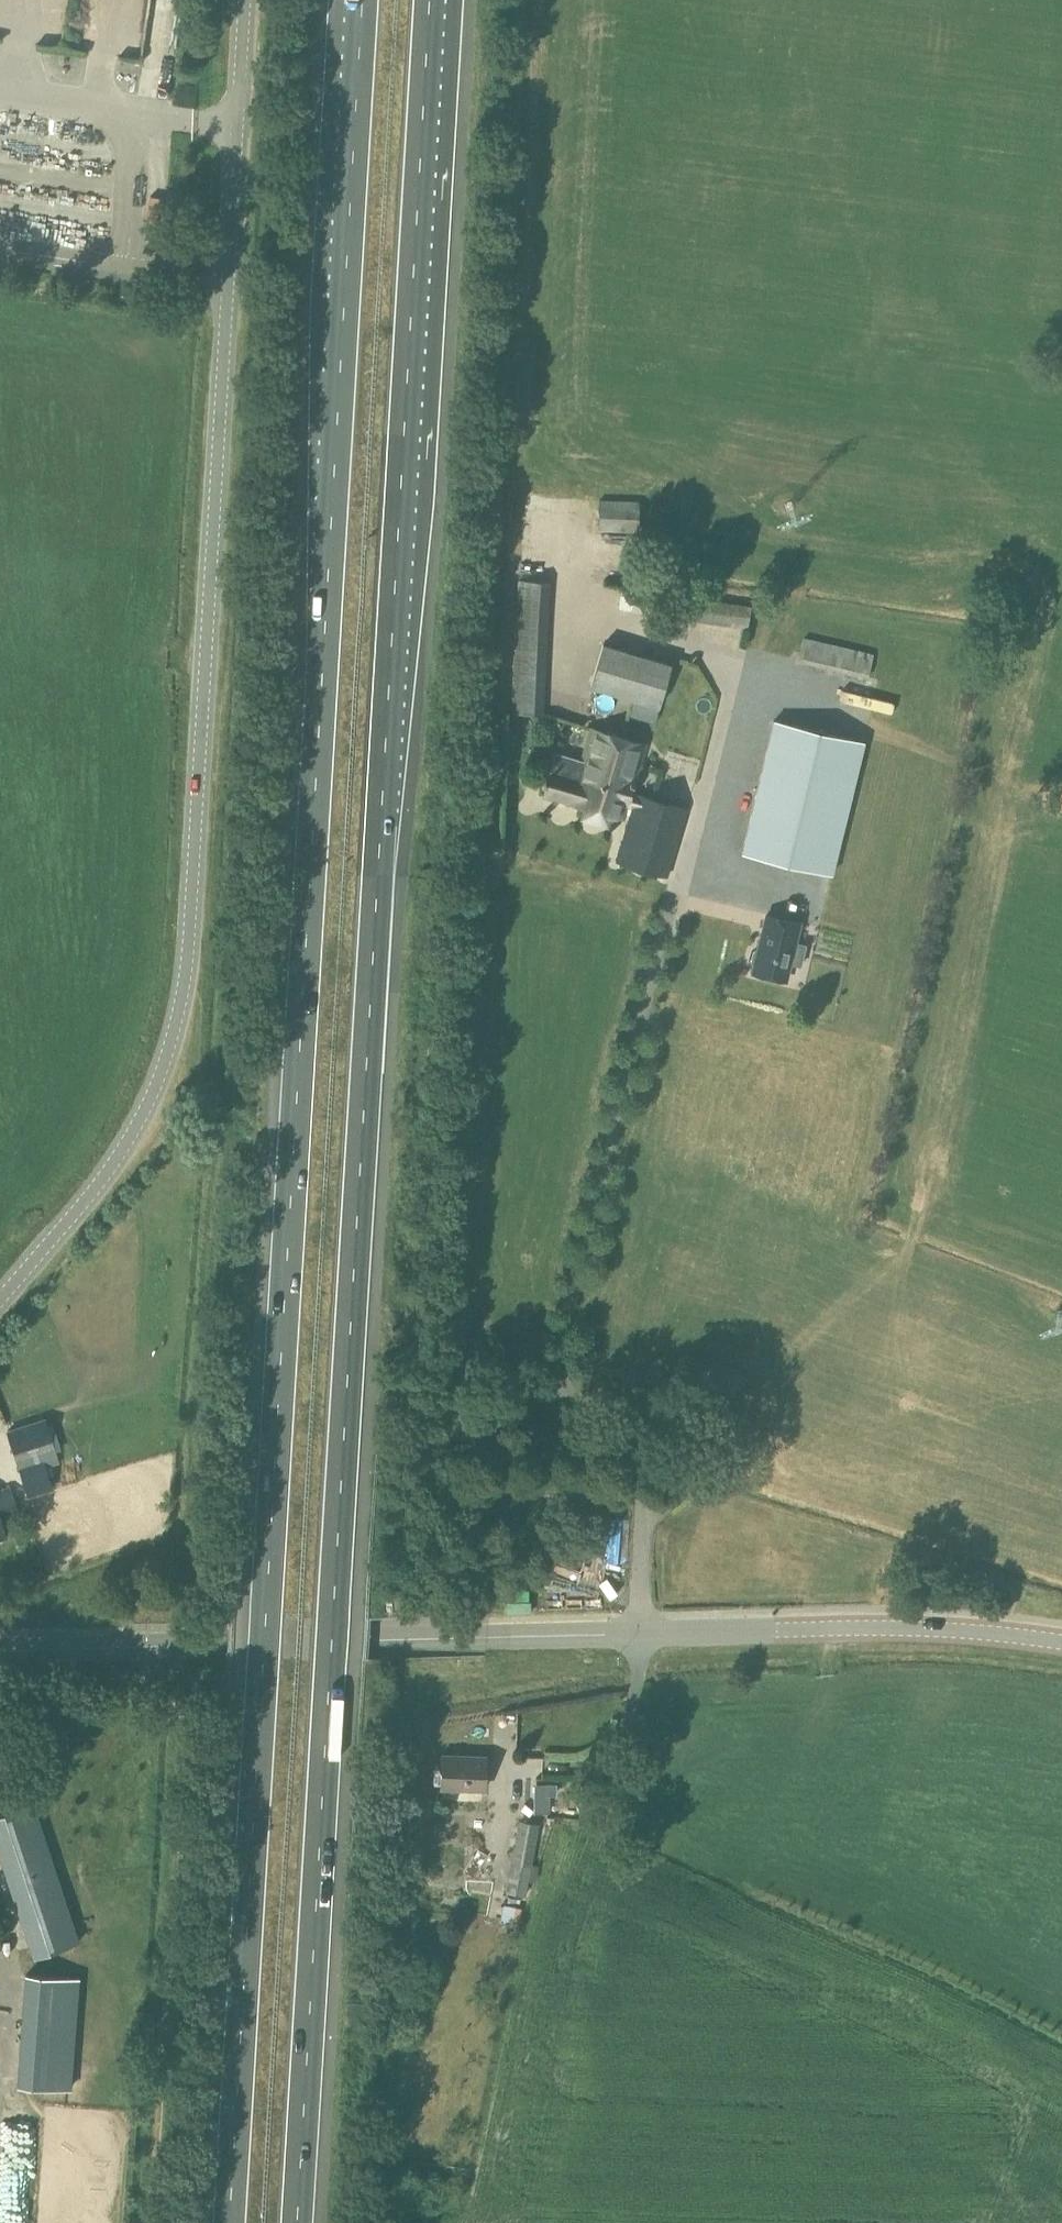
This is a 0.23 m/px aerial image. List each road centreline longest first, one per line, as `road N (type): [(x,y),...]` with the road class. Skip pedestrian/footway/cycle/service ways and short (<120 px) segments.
road 1 (motorway): [(363,0),(230,2222)]
road 2 (motorway): [(297,2222),(430,0)]
road 3 (unclassified): [(0,1301),(143,1116),(162,1074),(186,976),(237,0)]
road 4 (residential): [(641,1633),(640,1486),(628,1457),(553,1390),(547,1366),(681,883)]
road 5 (unclassified): [(0,1650),(641,1633)]
road 6 (unclassified): [(641,1633),(922,1630),(1061,1641)]
road 7 (unclassified): [(0,92),(156,115)]
road 8 (unclassified): [(140,274),(0,256)]

